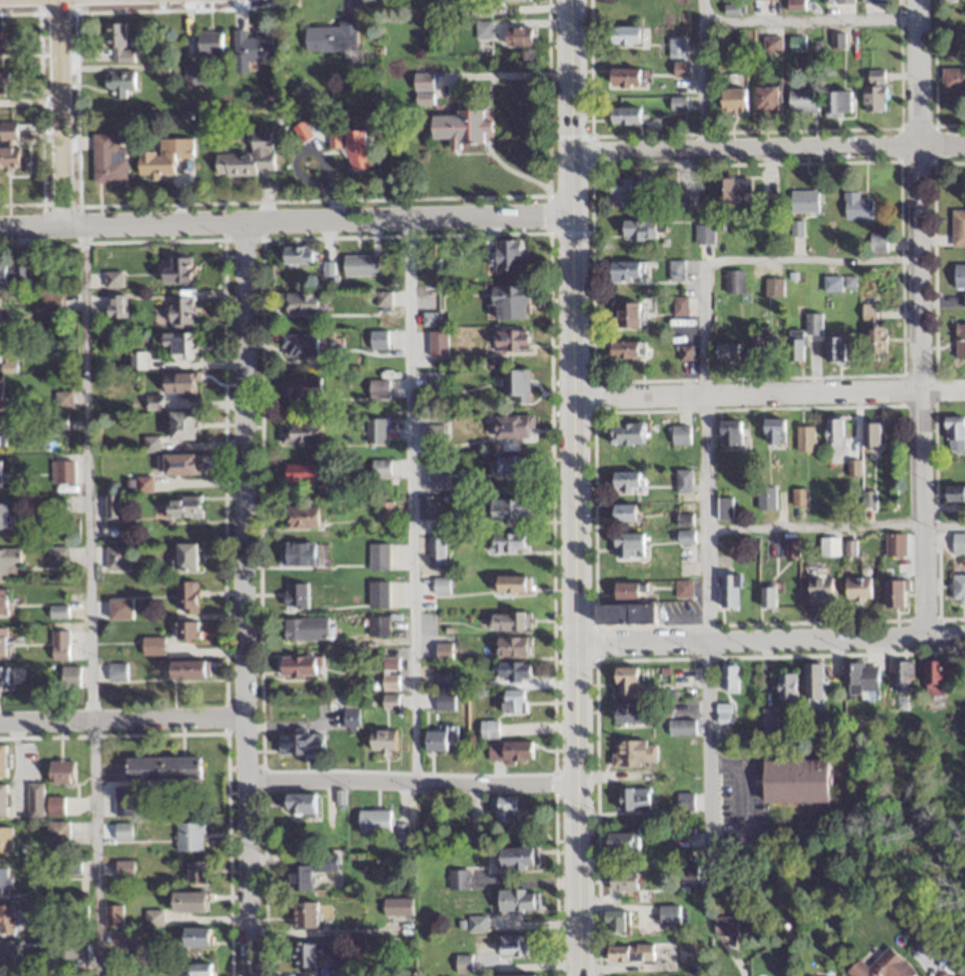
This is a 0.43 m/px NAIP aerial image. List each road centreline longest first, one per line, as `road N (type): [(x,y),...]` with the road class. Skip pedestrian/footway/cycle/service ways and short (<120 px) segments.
road 1 (primary): [(568,0),(578,975)]
road 2 (residential): [(244,221),(251,975)]
road 3 (residential): [(914,0),(928,634)]
road 4 (residential): [(0,226),(567,212)]
road 5 (residential): [(964,387),(568,392)]
road 6 (residential): [(575,639),(928,634)]
road 7 (residential): [(569,154),(919,146)]
road 8 (residential): [(249,779),(575,781)]
road 9 (residential): [(0,722),(249,718)]
road 10 (residential): [(57,0),(63,224)]

